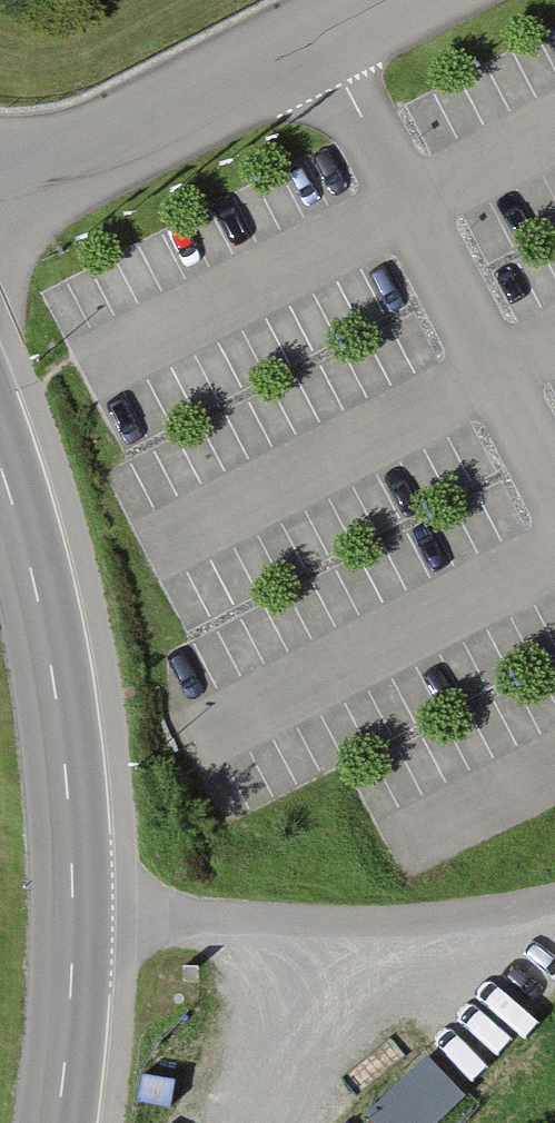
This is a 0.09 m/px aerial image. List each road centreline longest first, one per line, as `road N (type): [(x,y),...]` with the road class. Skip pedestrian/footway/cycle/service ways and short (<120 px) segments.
road 1 (unclassified): [(554,900),(458,915),(229,920),(79,911)]
road 2 (tertiary): [(0,464),(52,652),(79,911)]
road 3 (unclassified): [(403,0),(0,206)]
road 4 (tertiary): [(79,911),(62,1122)]

